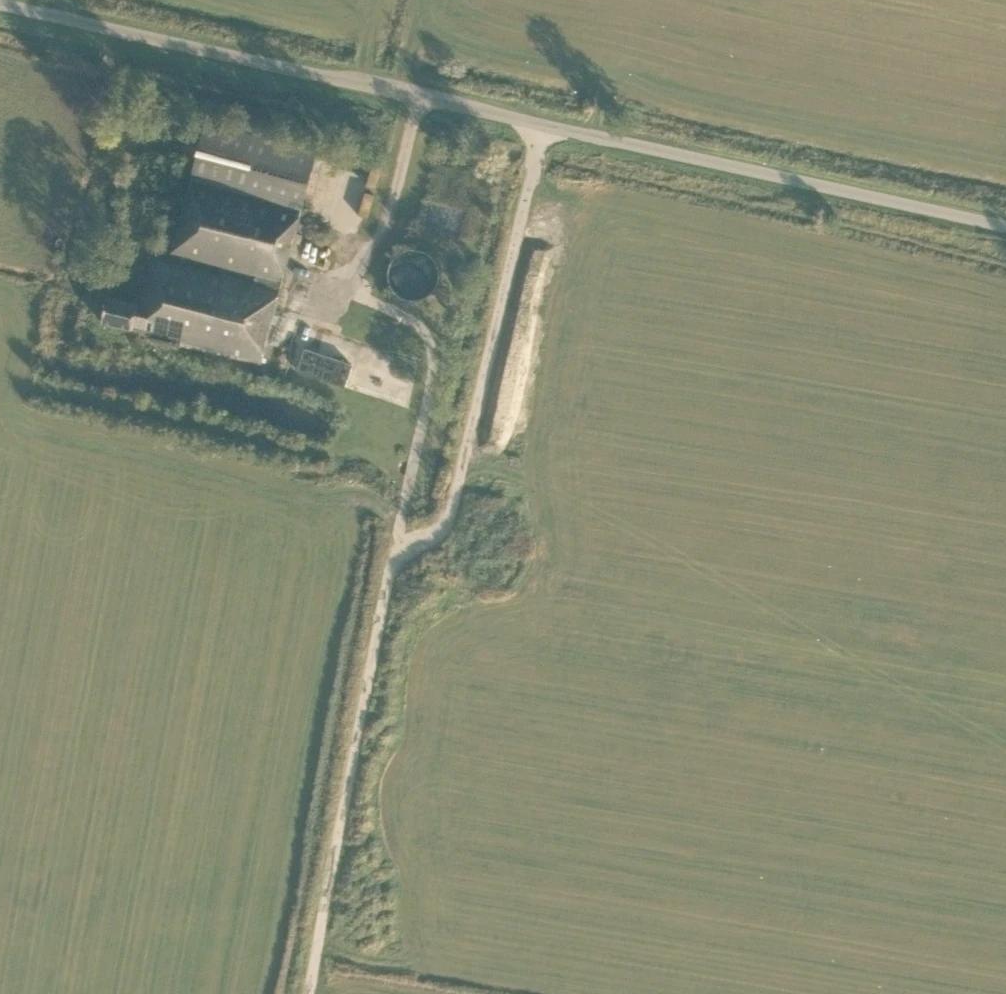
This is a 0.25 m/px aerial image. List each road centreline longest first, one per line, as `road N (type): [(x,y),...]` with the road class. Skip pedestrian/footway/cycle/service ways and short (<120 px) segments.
road 1 (unclassified): [(1005,225),(0,3)]

